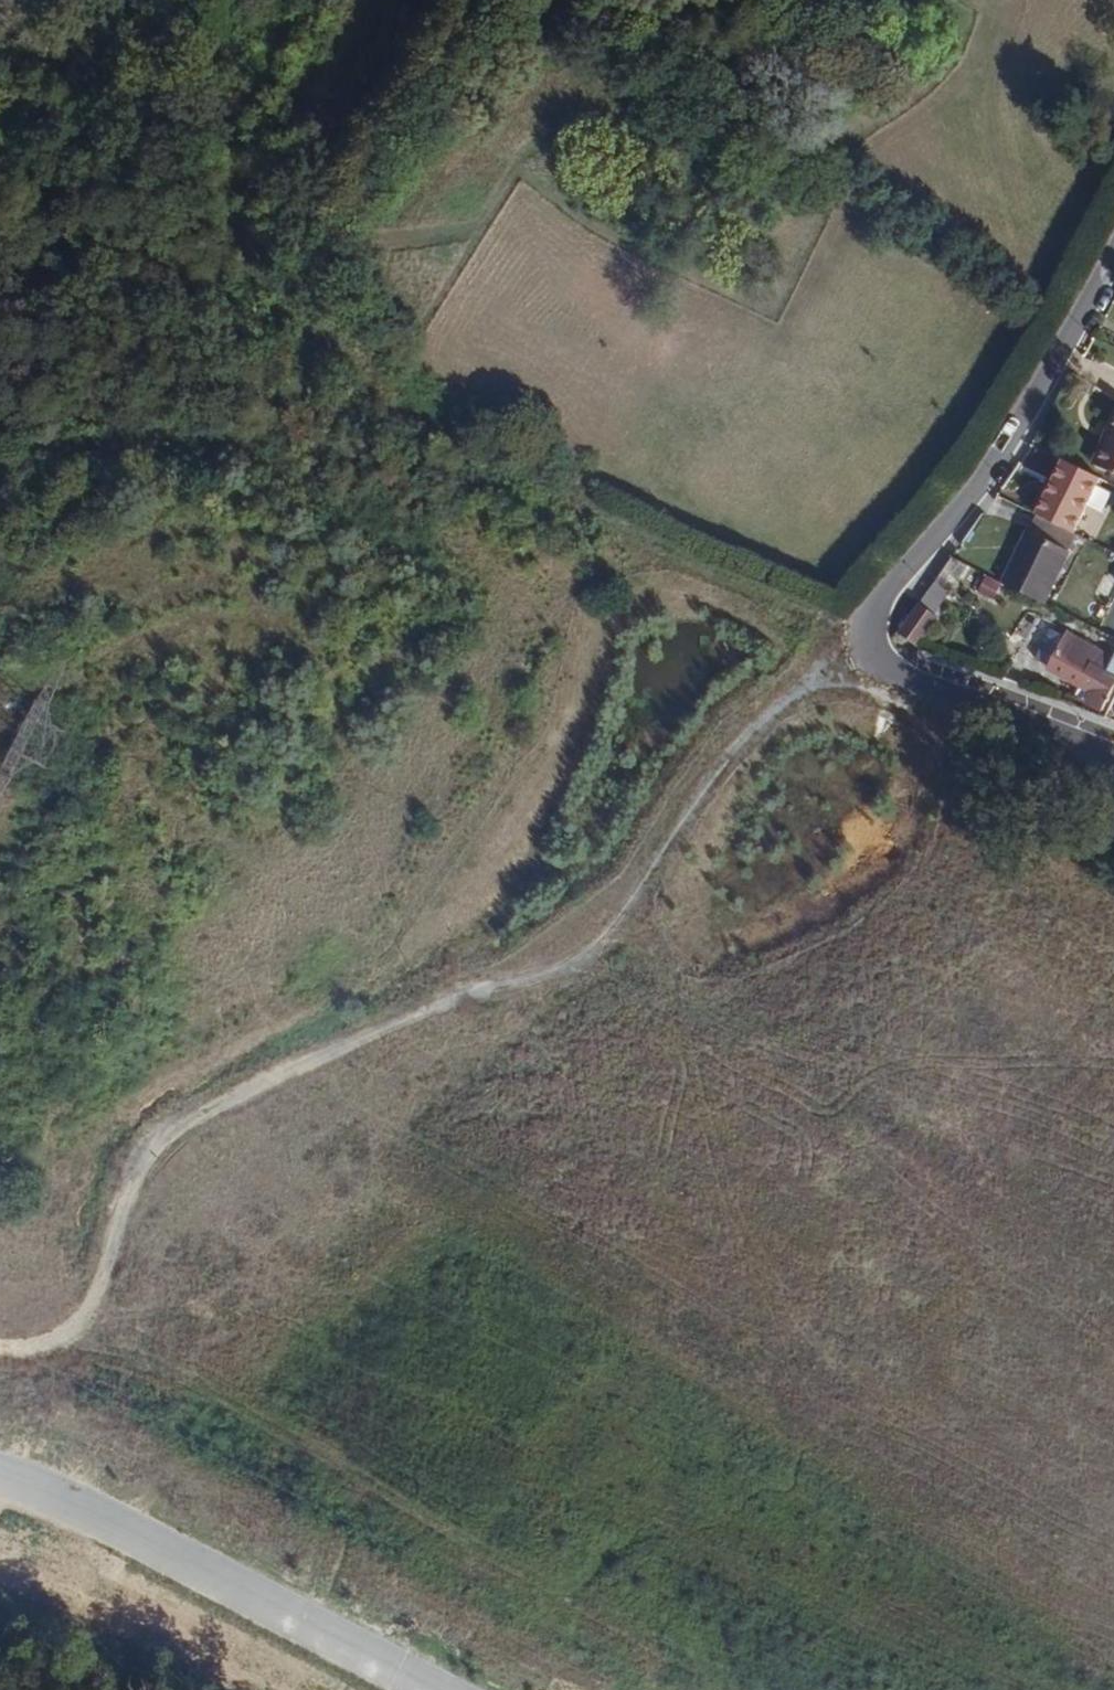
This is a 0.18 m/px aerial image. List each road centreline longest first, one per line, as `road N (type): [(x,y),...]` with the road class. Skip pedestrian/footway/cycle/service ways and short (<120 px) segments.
road 1 (residential): [(1113,259),(953,515),(877,612),(867,642),(887,664),(1113,754)]

